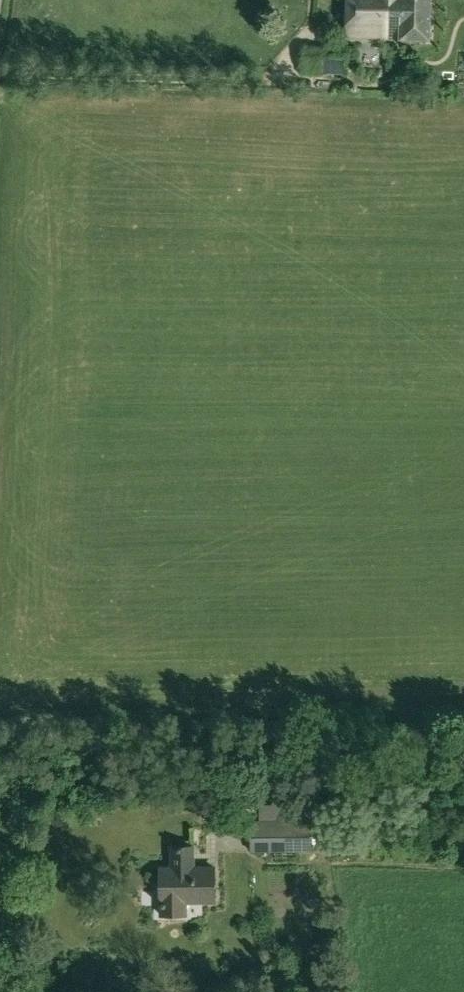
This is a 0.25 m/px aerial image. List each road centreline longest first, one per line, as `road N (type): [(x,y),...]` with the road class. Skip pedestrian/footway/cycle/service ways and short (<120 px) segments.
road 1 (track): [(217,822),(137,727),(0,721)]

